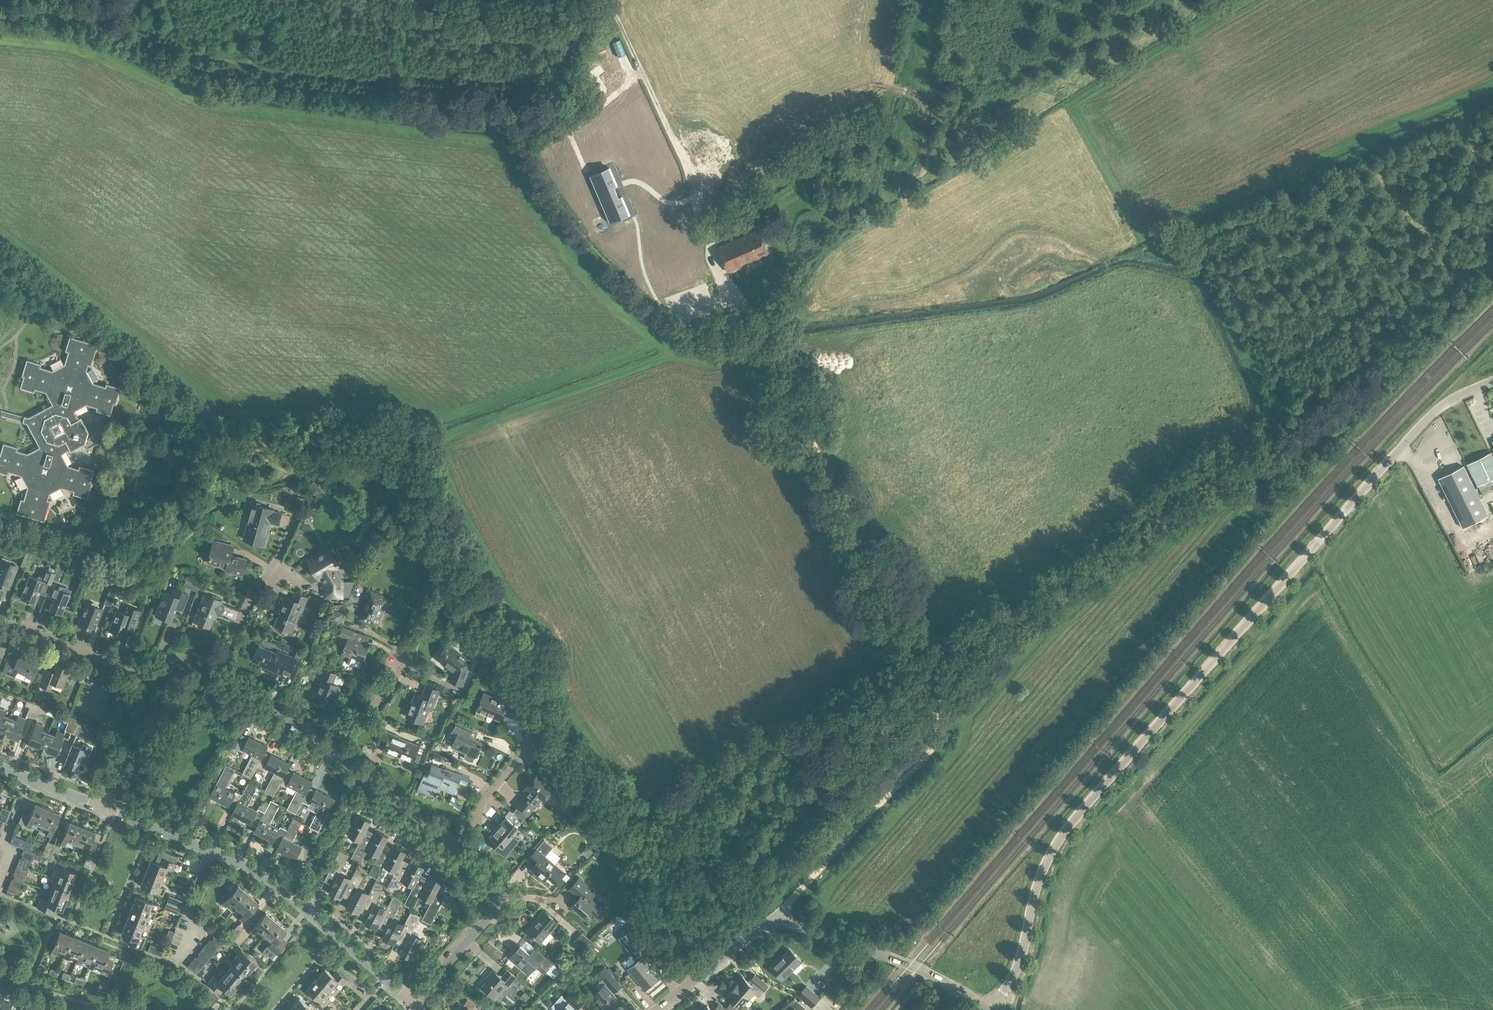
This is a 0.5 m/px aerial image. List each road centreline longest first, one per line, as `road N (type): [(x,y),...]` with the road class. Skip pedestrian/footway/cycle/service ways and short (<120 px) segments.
road 1 (unclassified): [(991,1009),(1021,962),(1040,879),(1076,817),(1427,421),(1492,382)]
road 2 (unclassified): [(658,1009),(774,919),(910,965),(963,993)]
road 3 (unclassified): [(387,979),(250,869),(105,809)]
road 4 (residential): [(105,809),(140,683),(165,662),(198,658),(217,666)]
road 5 (residential): [(454,848),(492,880),(500,898),(417,1004)]
road 6 (residential): [(335,750),(454,848)]
road 7 (residential): [(217,666),(335,750)]
road 8 (residential): [(132,669),(0,619)]
road 9 (residential): [(454,848),(532,740)]
road 10 (residential): [(27,777),(2,845),(15,851),(2,883)]
road 11 (residential): [(335,750),(389,689),(403,654)]

